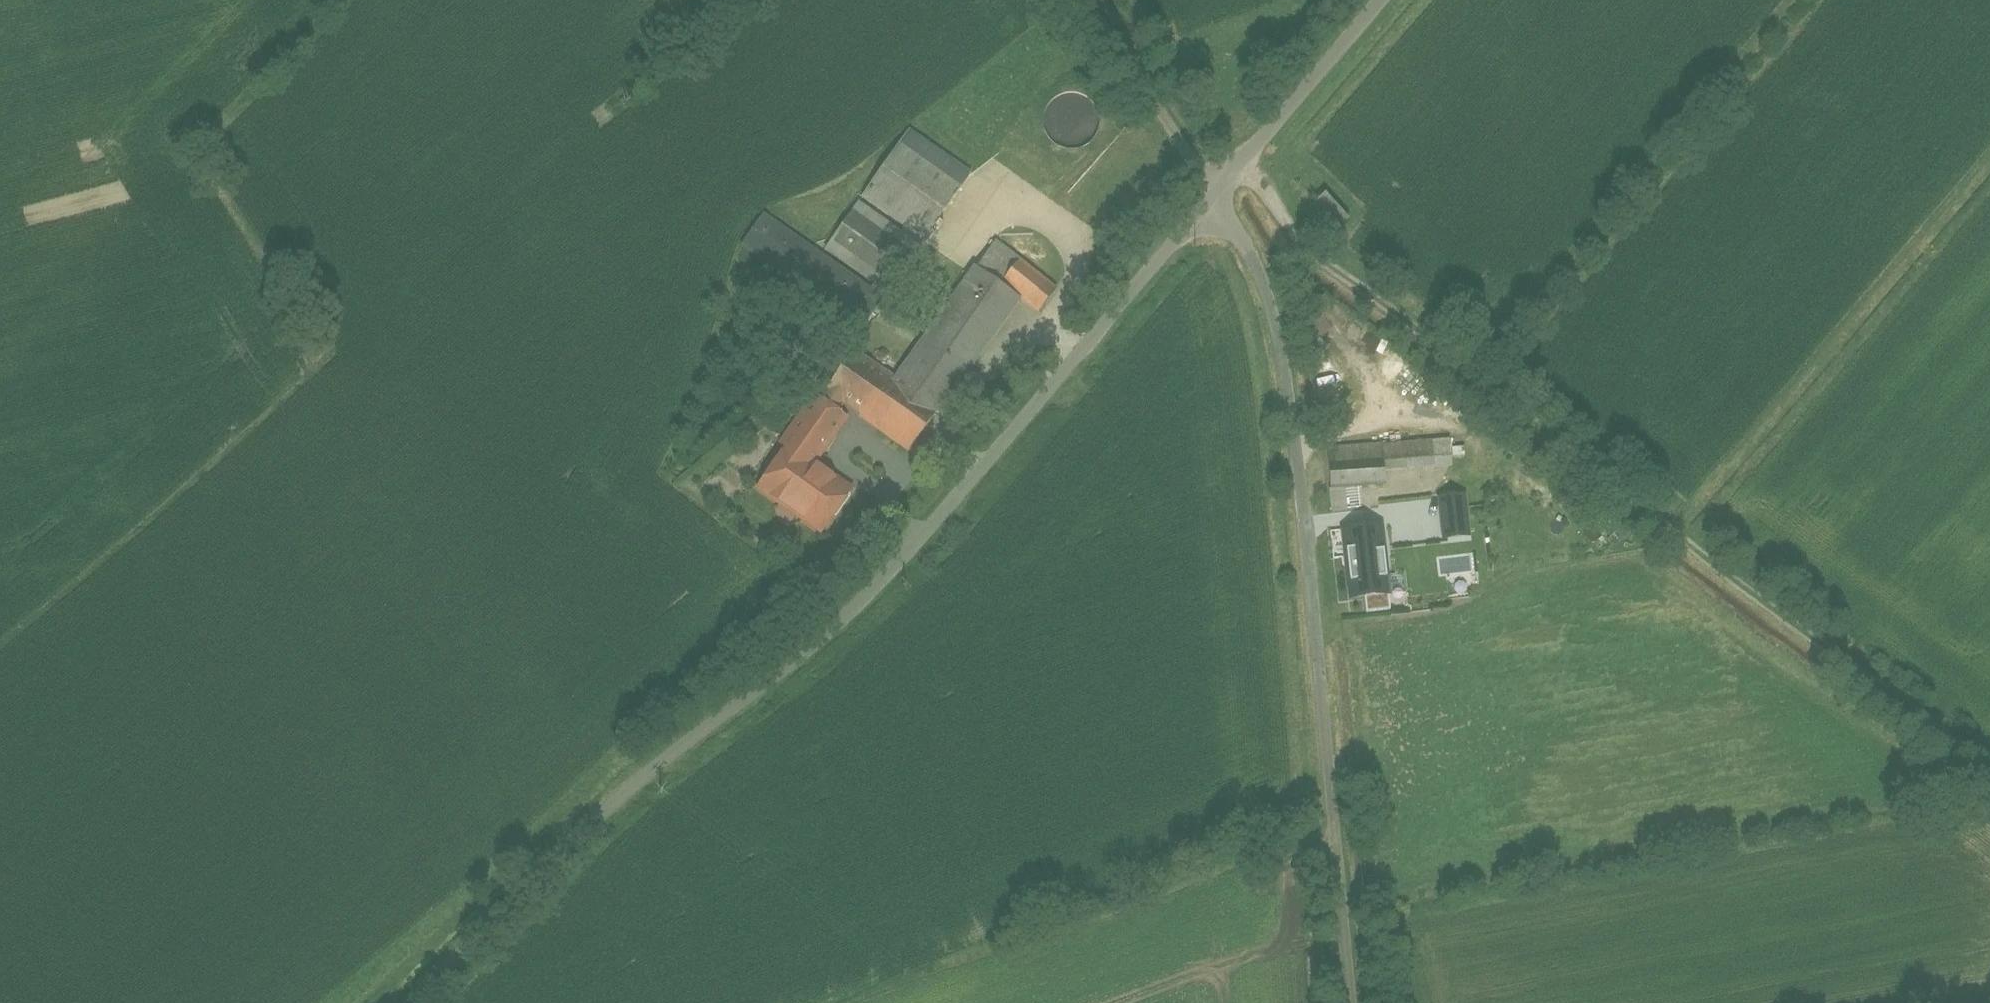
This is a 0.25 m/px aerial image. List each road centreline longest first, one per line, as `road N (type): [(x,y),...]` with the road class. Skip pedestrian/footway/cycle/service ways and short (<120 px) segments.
road 1 (unclassified): [(411,1002),(652,771),(889,574),(1217,193)]
road 2 (residential): [(1217,193),(1266,280),(1282,341),(1354,1002)]
road 3 (unclassified): [(1217,193),(1380,0)]
road 4 (residential): [(1083,0),(1217,193)]
road 5 (track): [(1353,288),(1241,165)]

